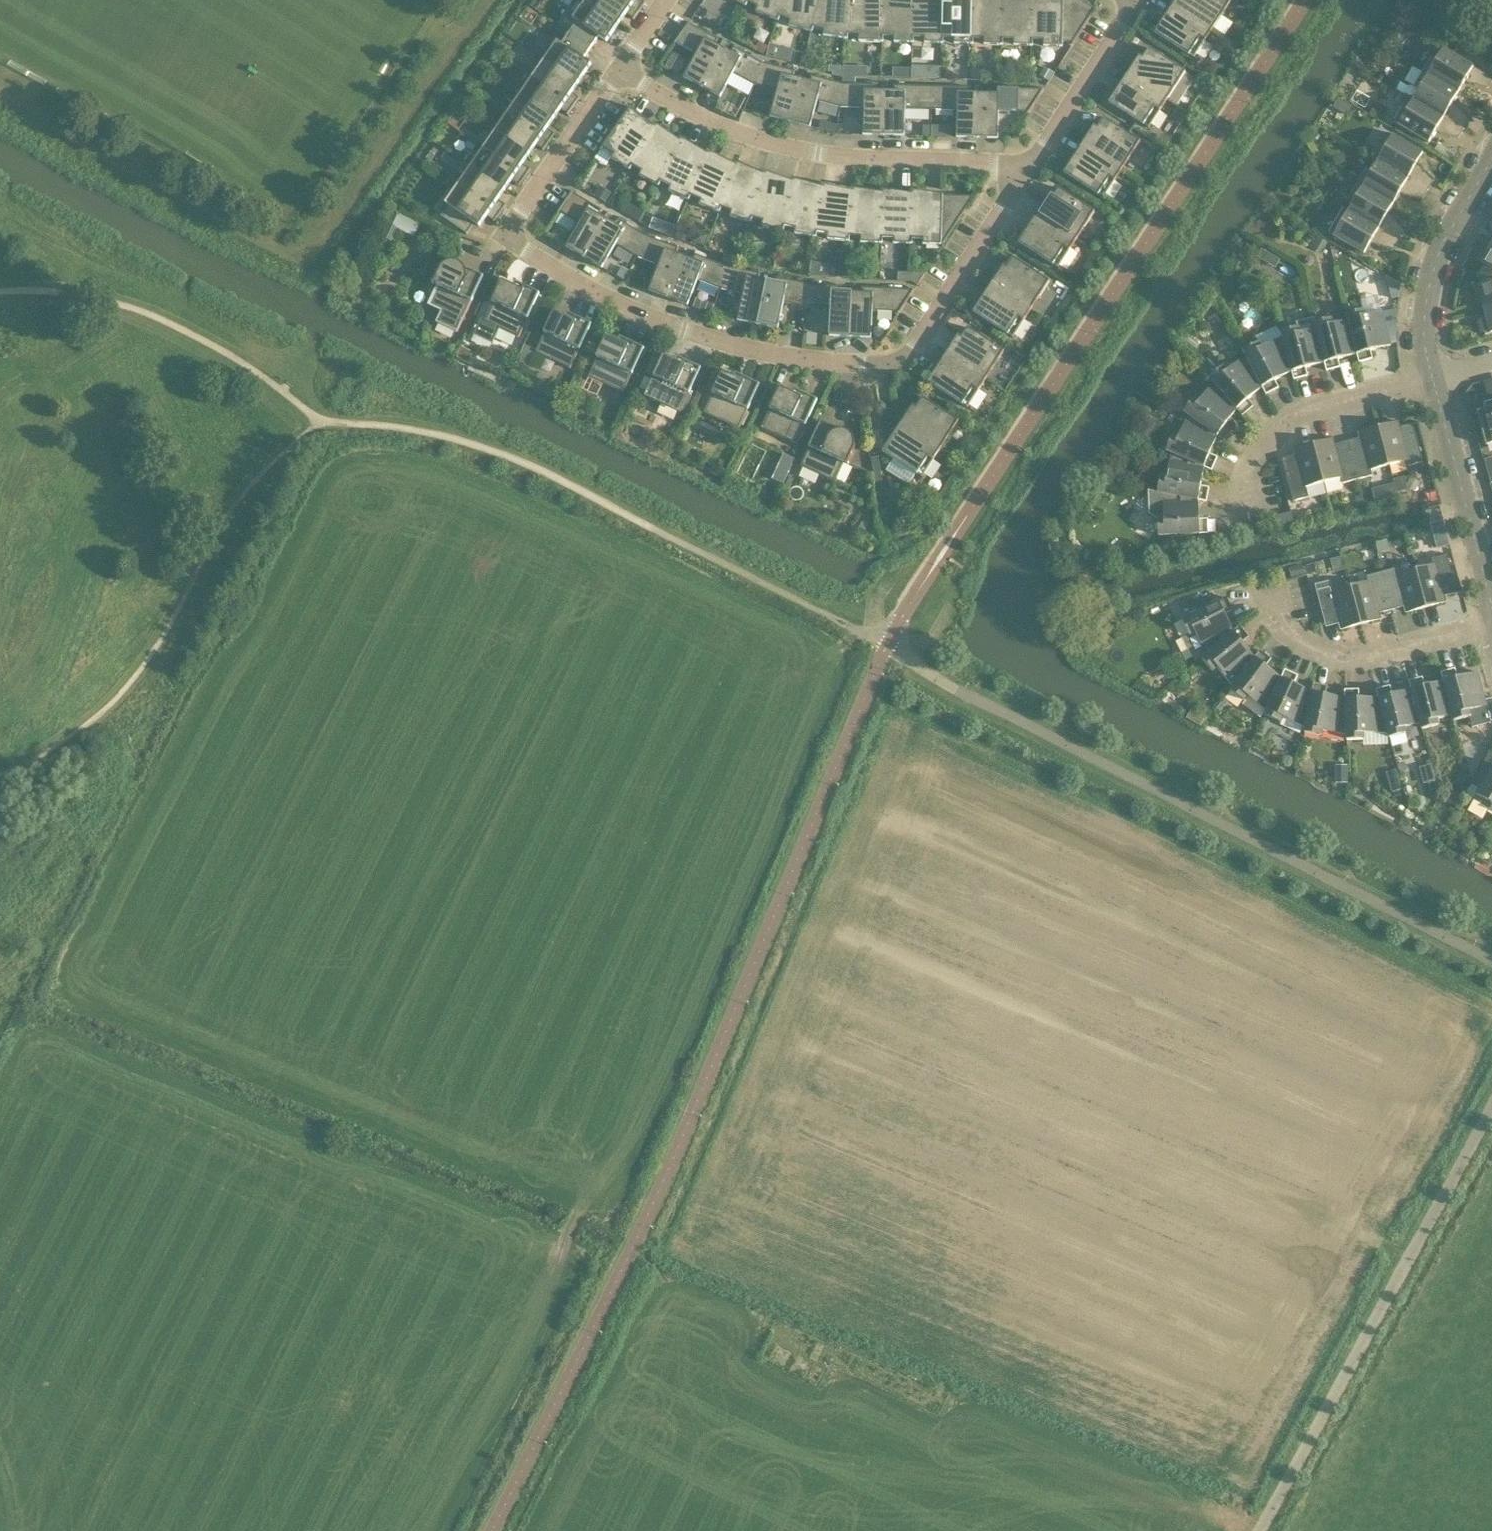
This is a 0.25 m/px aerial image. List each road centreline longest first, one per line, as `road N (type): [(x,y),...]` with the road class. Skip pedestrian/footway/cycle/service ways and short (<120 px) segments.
road 1 (residential): [(1034,160),(912,354),(876,361),(789,356),(632,309),(507,236),(620,66)]
road 2 (unclassified): [(1491,960),(886,647)]
road 3 (unclassified): [(1264,1530),(1491,1107)]
road 4 (residential): [(1034,160),(895,159),(752,136),(681,106),(620,66)]
road 5 (residential): [(1491,622),(1350,659),(1316,652),(1286,633),(1266,593)]
road 6 (residential): [(1247,508),(1246,470),(1293,417),(1432,378)]
road 7 (residential): [(1491,614),(1432,378)]
road 8 (residential): [(1432,378),(1424,336),(1437,266),(1491,160)]
road 9 (residential): [(1141,6),(1034,160)]

